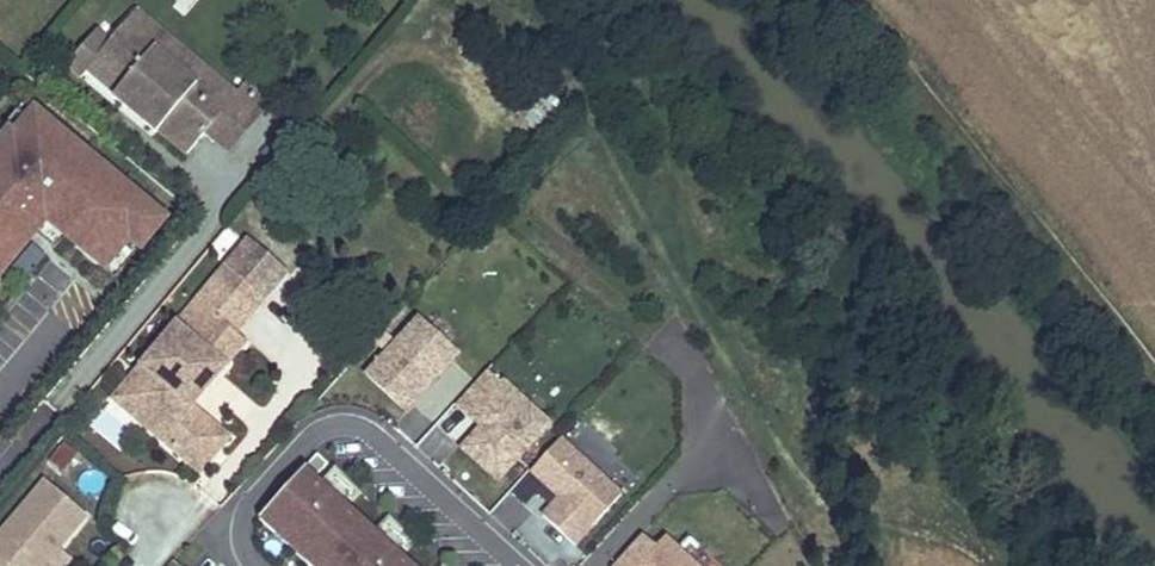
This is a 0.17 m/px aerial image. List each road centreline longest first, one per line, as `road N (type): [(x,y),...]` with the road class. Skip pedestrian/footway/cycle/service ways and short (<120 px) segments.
road 1 (residential): [(530,565),(373,420),(354,412),(308,422),(242,499),(243,535),(273,565)]
road 2 (residential): [(0,467),(204,227)]
road 3 (residential): [(583,565),(710,421)]

